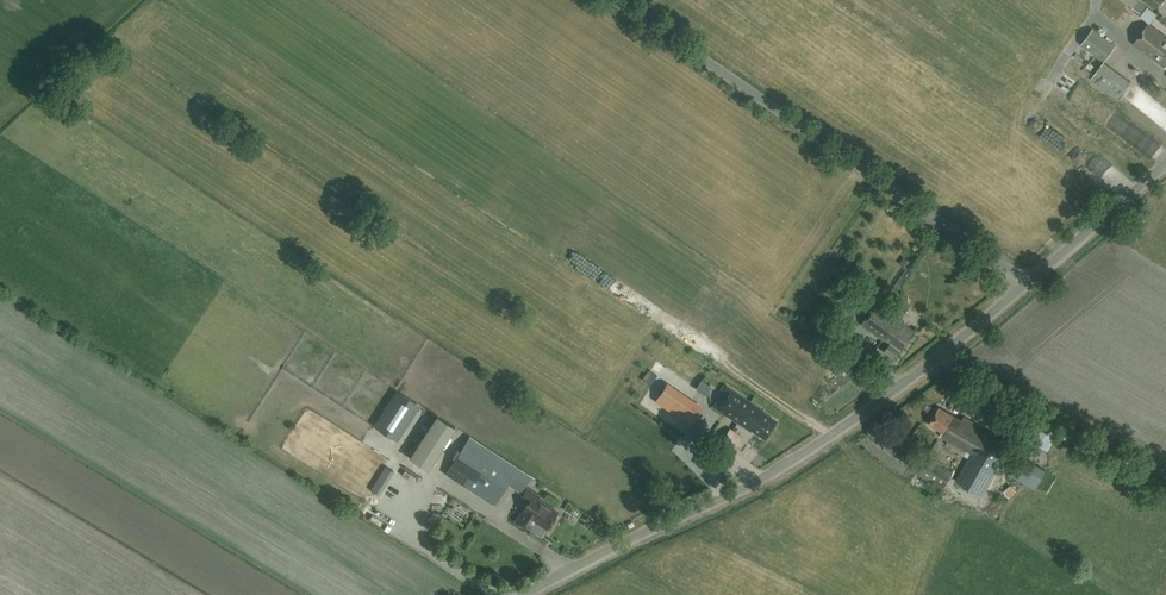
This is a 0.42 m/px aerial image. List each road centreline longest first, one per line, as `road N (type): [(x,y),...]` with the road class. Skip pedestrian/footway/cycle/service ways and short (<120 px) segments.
road 1 (unclassified): [(521,594),(782,466),(908,379),(1028,281)]
road 2 (unclassified): [(1028,281),(624,0)]
road 3 (unclassified): [(1028,281),(1165,163)]

